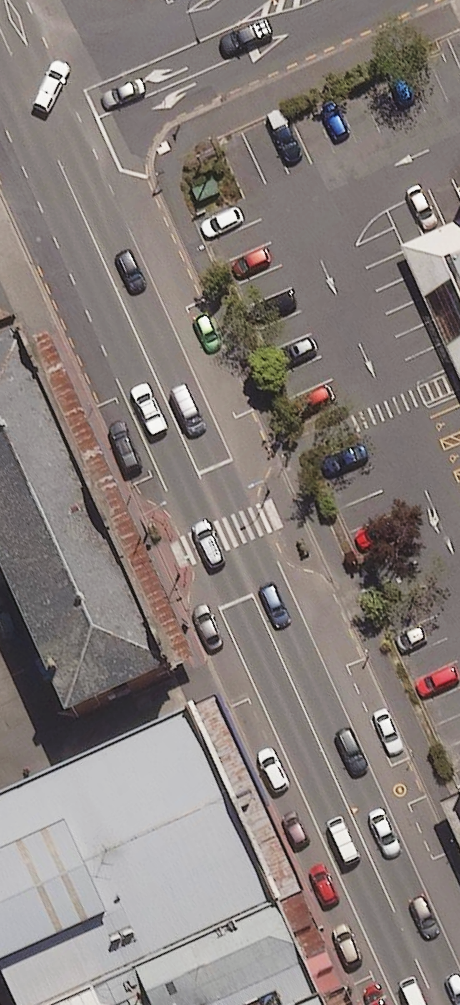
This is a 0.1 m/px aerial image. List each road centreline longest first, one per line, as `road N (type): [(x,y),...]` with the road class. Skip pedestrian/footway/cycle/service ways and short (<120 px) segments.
road 1 (primary): [(439,1004),(37,109)]
road 2 (residential): [(287,0),(37,109)]

